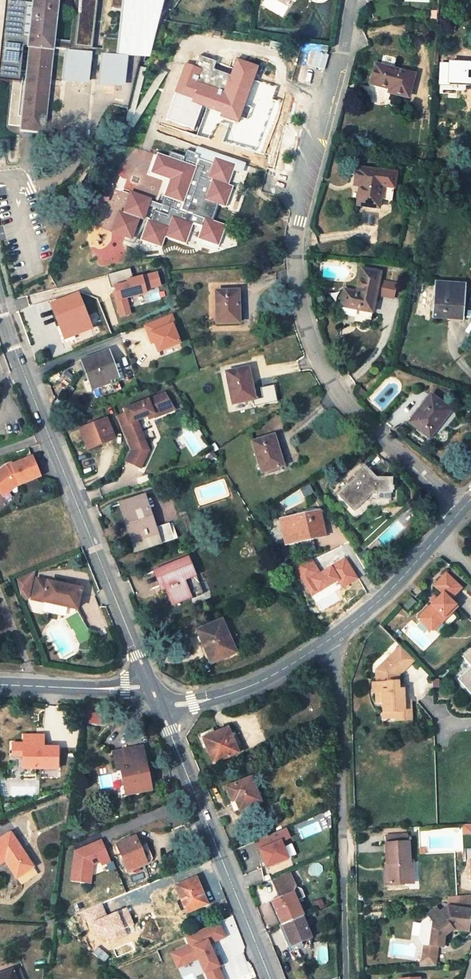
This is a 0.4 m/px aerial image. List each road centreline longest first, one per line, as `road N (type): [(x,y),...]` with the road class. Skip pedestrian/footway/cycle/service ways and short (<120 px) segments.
road 1 (residential): [(352,0),(298,192),(296,300),(325,374),(459,513)]
road 2 (primary): [(151,687),(0,302)]
road 3 (primary): [(268,978),(159,707)]
road 4 (residential): [(330,642),(343,869)]
road 5 (residential): [(330,642),(252,689),(159,707)]
road 6 (residential): [(151,687),(0,685)]
road 7 (residential): [(436,539),(330,642)]

